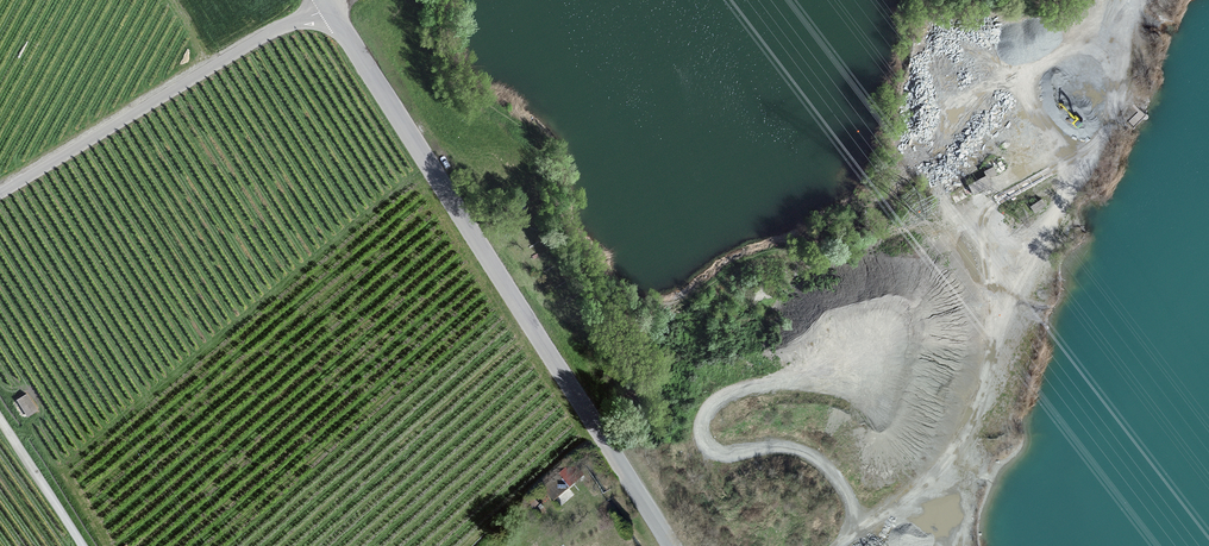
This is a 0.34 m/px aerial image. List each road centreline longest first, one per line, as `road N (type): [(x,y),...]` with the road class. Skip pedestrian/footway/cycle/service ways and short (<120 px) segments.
road 1 (unclassified): [(327,6),(672,545)]
road 2 (track): [(841,545),(953,455),(981,405),(1024,277),(1111,121)]
road 3 (track): [(869,370),(742,392),(718,402),(703,430),(717,450),(777,446),(809,455),(832,472),(862,531)]
road 4 (unclassified): [(0,194),(327,6)]
road 5 (track): [(0,421),(82,545)]
road 6 (track): [(997,343),(990,333),(983,226),(993,203)]

